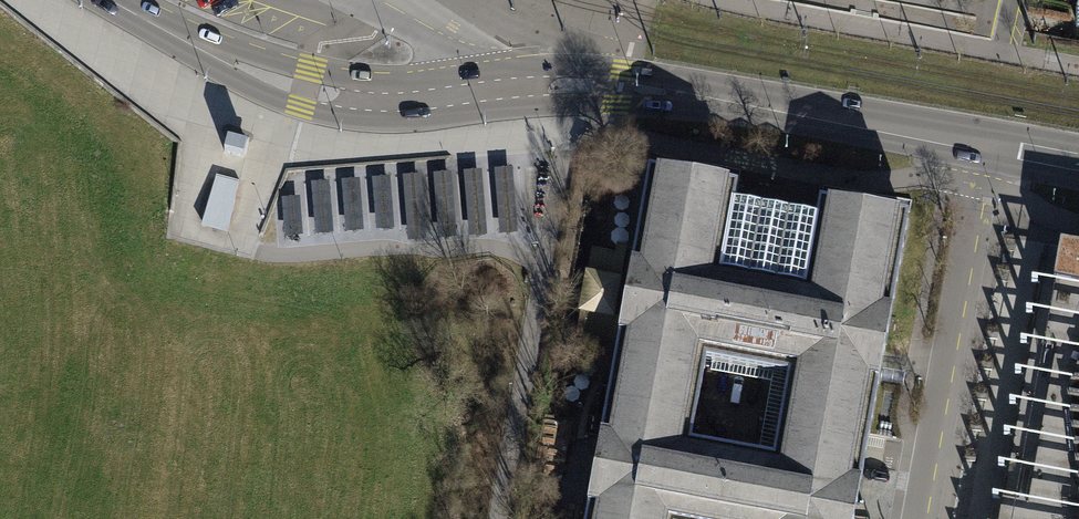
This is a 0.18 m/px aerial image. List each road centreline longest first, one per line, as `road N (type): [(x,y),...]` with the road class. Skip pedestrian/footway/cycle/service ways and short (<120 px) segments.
road 1 (secondary): [(483,92),(619,86),(979,146)]
road 2 (tertiary): [(109,0),(242,69),(305,89),(372,102),(483,92)]
road 3 (unclassified): [(979,146),(918,518)]

